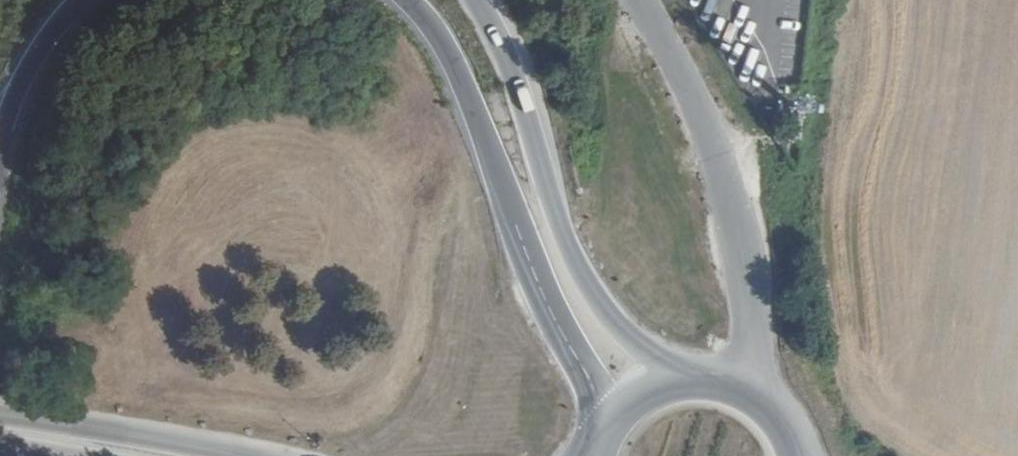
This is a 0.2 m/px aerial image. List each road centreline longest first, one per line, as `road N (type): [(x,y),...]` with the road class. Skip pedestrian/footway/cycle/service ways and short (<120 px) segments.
road 1 (motorway): [(400,0),(437,41),(474,110),(547,310),(612,421)]
road 2 (motorway): [(679,381),(612,309),(568,225),(508,35),(483,0)]
road 3 (unclassified): [(629,0),(724,152),(746,228),(755,324)]
road 4 (secondary): [(223,455),(0,418)]
road 5 (motorway): [(0,138),(52,46),(94,0)]

